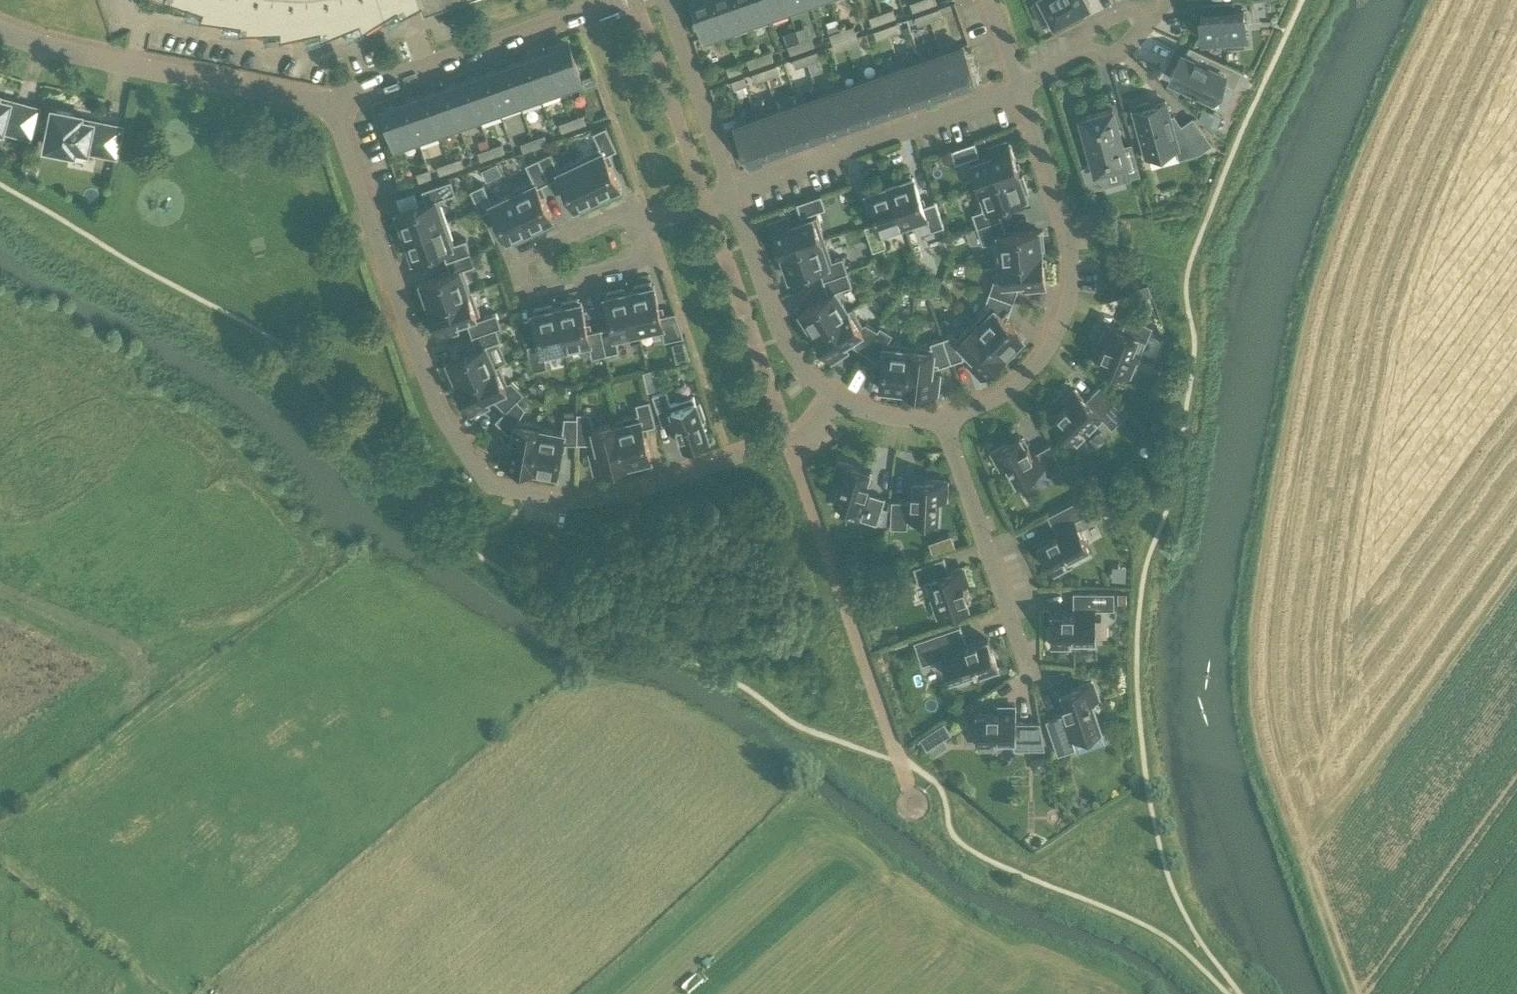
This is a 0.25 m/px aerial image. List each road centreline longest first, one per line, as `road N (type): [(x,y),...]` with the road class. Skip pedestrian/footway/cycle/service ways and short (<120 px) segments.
road 1 (residential): [(328,100),(432,396),(492,485),(549,497),(634,491),(805,433),(834,394)]
road 2 (residential): [(945,419),(1023,378),(1065,310),(1067,229),(1020,90)]
road 3 (residential): [(328,100),(133,63),(0,26)]
road 4 (residential): [(731,190),(1020,90)]
road 5 (residential): [(616,0),(328,100)]
road 6 (residential): [(643,226),(636,205),(530,253),(523,273),(539,285),(653,258)]
road 7 (residential): [(945,419),(1027,664)]
road 8 (residential): [(731,190),(778,329),(834,394)]
road 9 (residential): [(667,0),(731,190)]
road 10 (residential): [(1084,48),(1089,27),(1142,10),(1144,27),(1124,51),(1097,55)]

